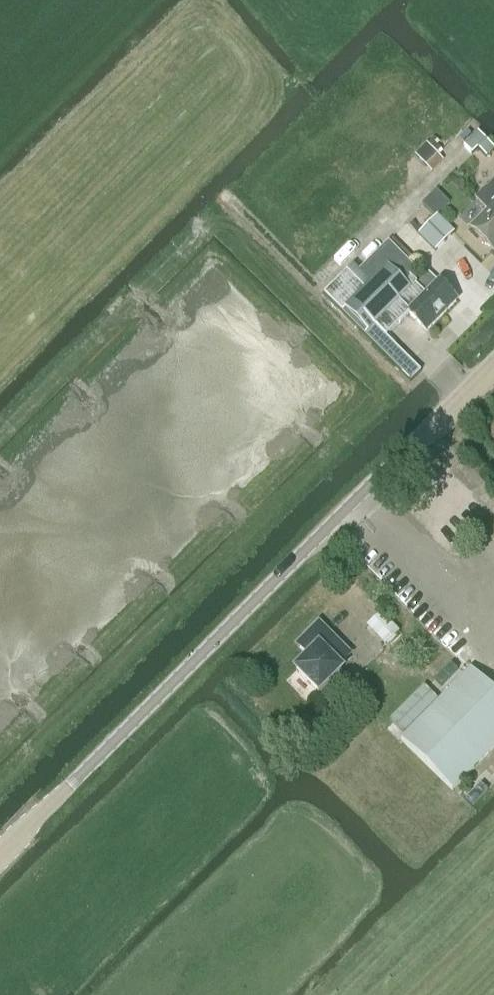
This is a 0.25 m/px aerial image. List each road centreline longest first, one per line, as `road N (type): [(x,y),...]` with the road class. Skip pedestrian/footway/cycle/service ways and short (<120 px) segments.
road 1 (unclassified): [(0,854),(493,359)]

